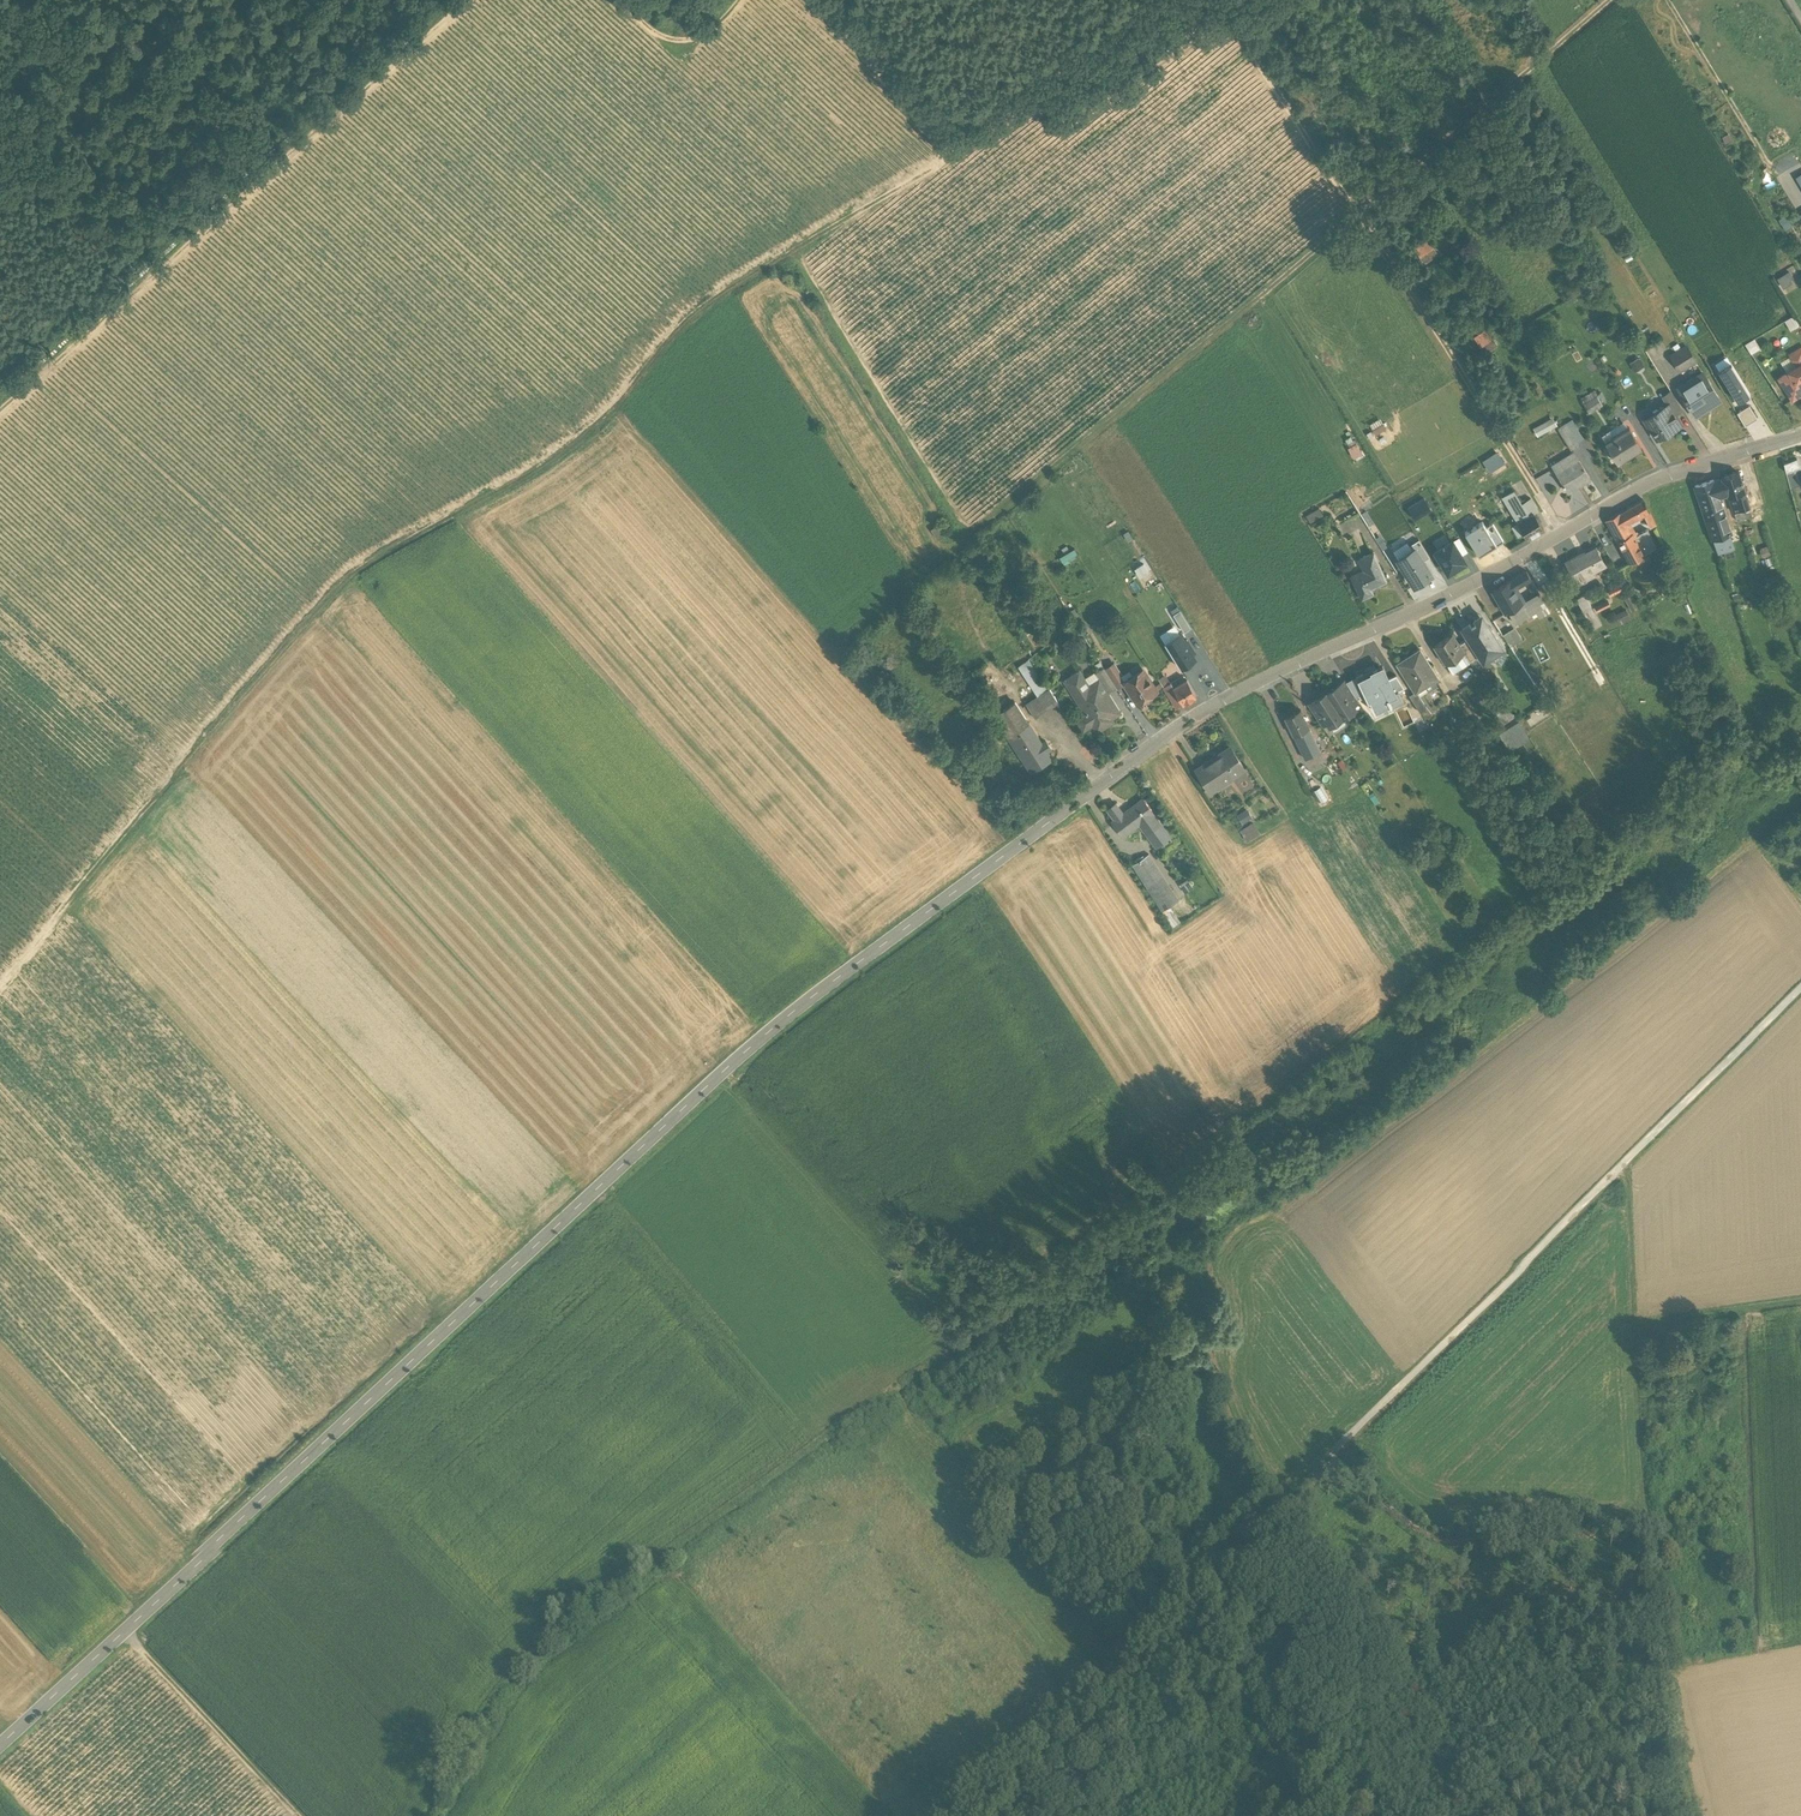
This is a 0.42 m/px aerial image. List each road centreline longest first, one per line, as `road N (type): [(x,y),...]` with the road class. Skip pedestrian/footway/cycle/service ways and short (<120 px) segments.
road 1 (residential): [(0,1745),(763,1041),(1055,823)]
road 2 (track): [(948,151),(837,234),(703,316),(570,451),(348,583),(0,982)]
road 3 (track): [(953,1815),(1288,1514),(1800,1011)]
road 4 (unclassified): [(1055,823),(1186,730),(1304,665),(1445,607),(1634,500),(1800,442)]
road 5 (track): [(1562,543),(1366,224),(1634,0)]
road 6 (track): [(1366,224),(833,645)]
road 7 (track): [(1694,1815),(1667,1667),(1630,1181)]
road 8 (track): [(473,0),(0,412)]
road 9 (track): [(1136,1650),(903,1393)]
road 10 (track): [(1366,224),(1225,0)]
road 11 (track): [(1155,0),(1016,110),(948,151)]
road 12 (track): [(302,1815),(125,1631)]
road 13 (track): [(948,151),(928,160),(814,0)]
road 14 (track): [(1644,1338),(1800,1313)]
road 15 (track): [(742,0),(721,31),(695,45),(667,39),(621,0)]

